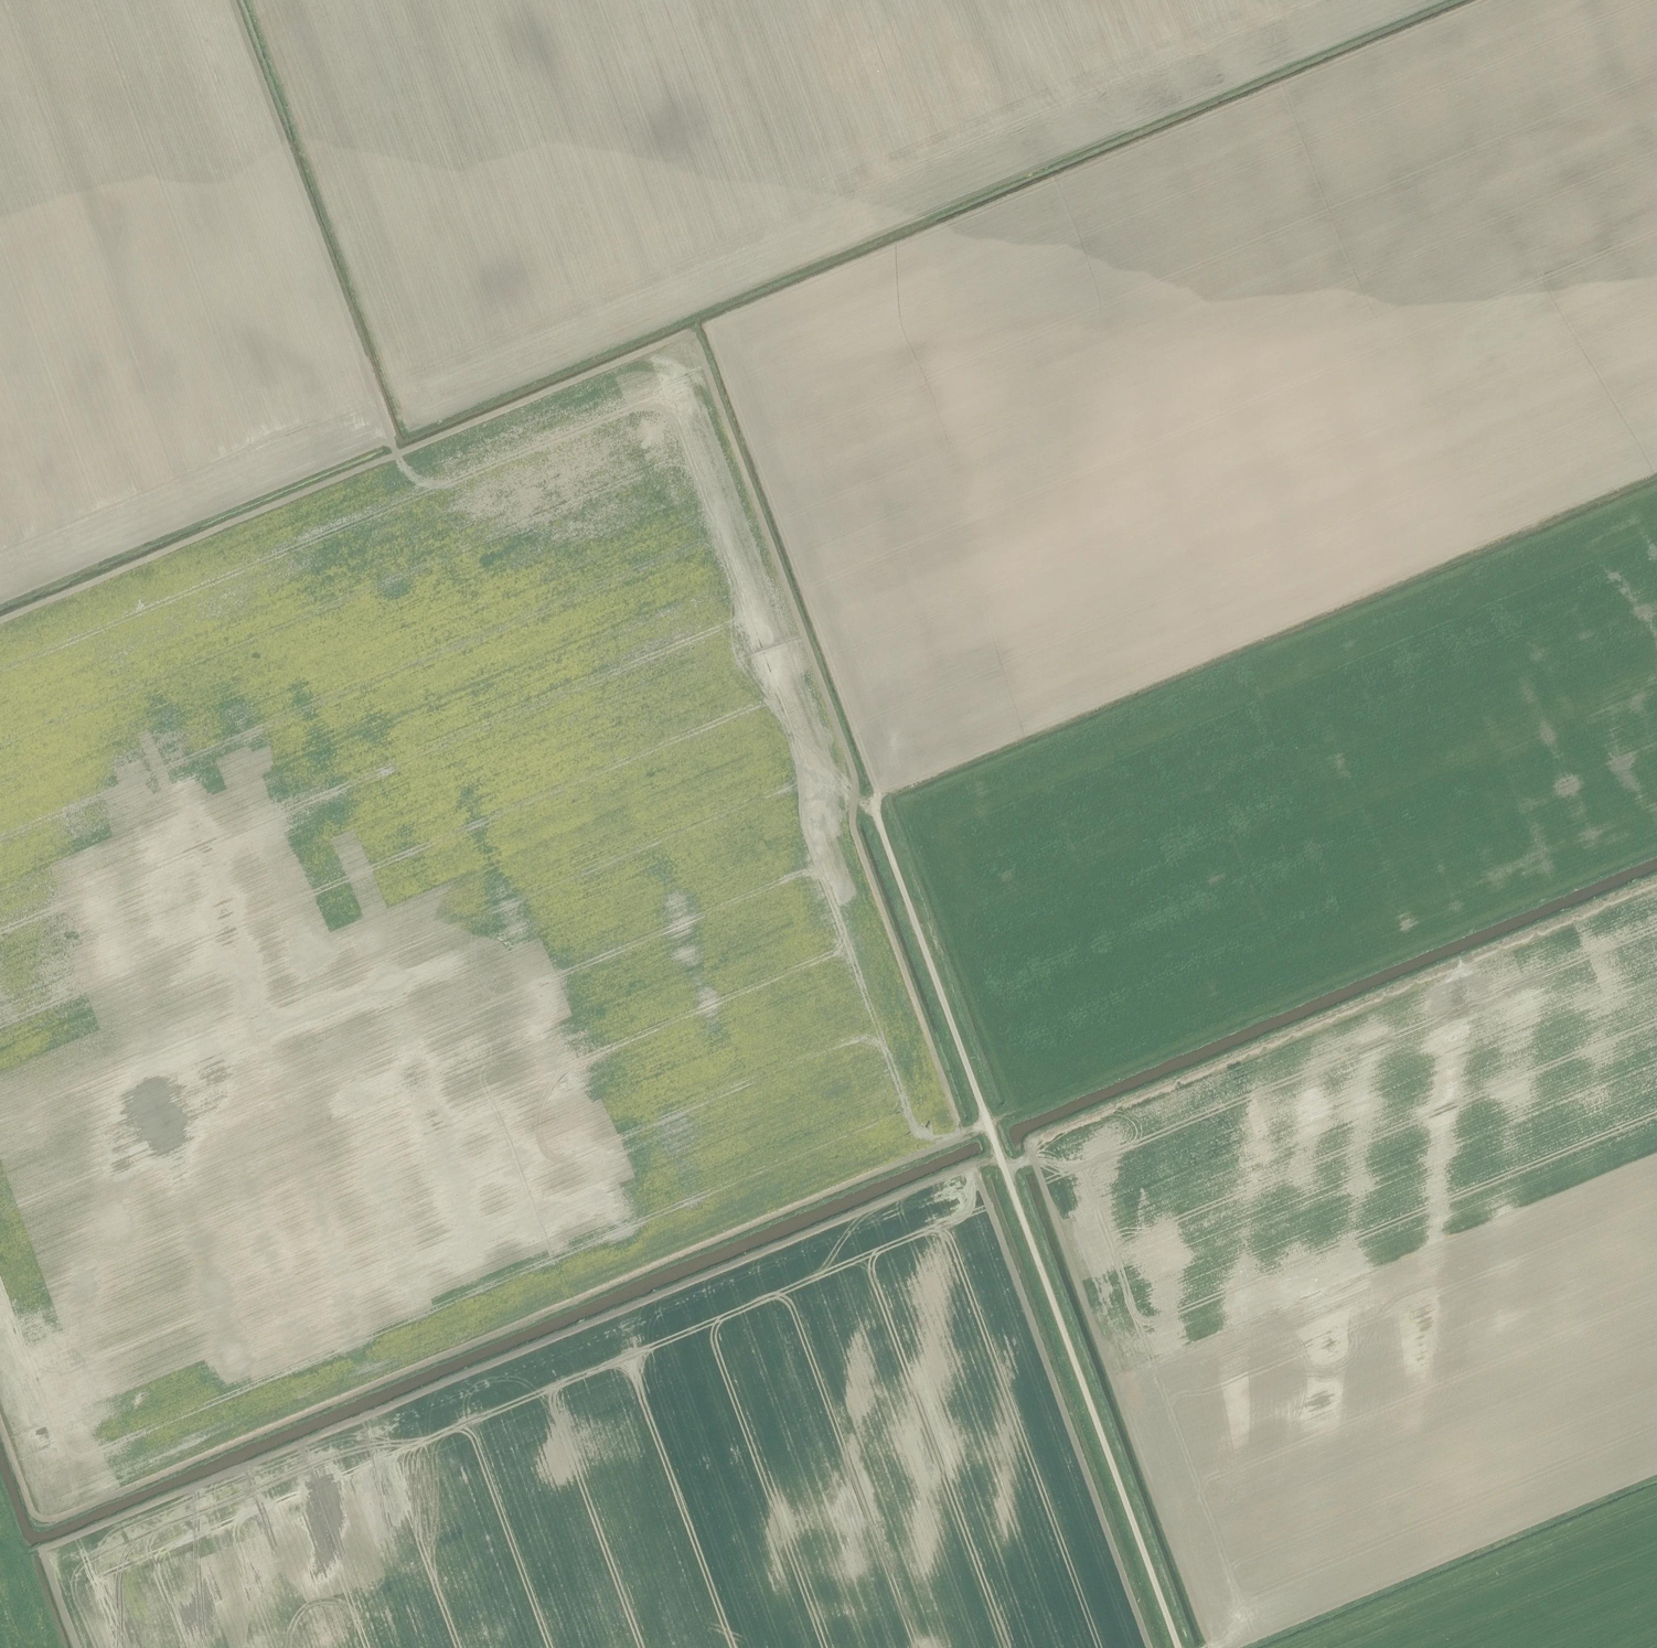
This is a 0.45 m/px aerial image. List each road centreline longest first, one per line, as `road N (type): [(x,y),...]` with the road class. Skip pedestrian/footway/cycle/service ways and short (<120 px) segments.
road 1 (unclassified): [(1176,1647),(875,818)]

